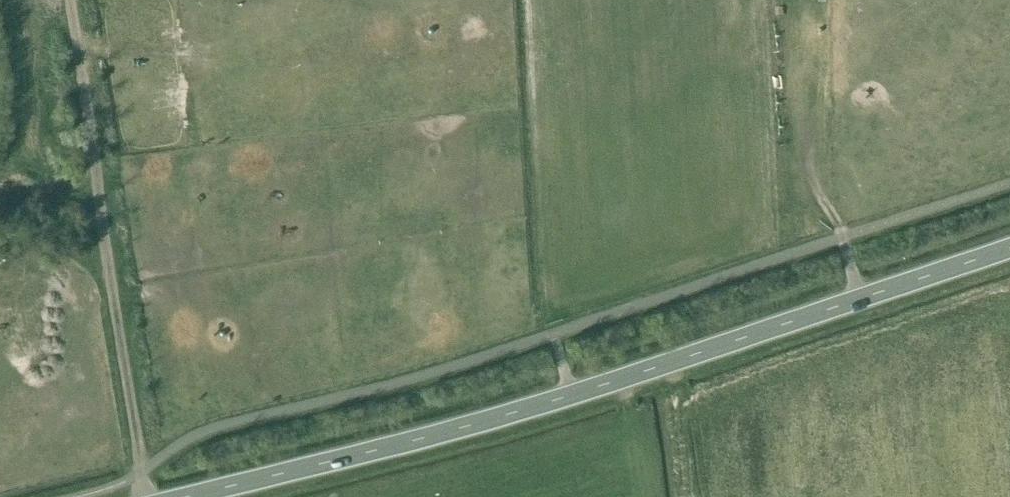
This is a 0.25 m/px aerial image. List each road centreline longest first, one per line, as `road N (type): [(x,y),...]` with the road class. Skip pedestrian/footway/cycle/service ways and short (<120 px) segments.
road 1 (secondary): [(1009,250),(553,406),(220,496)]

